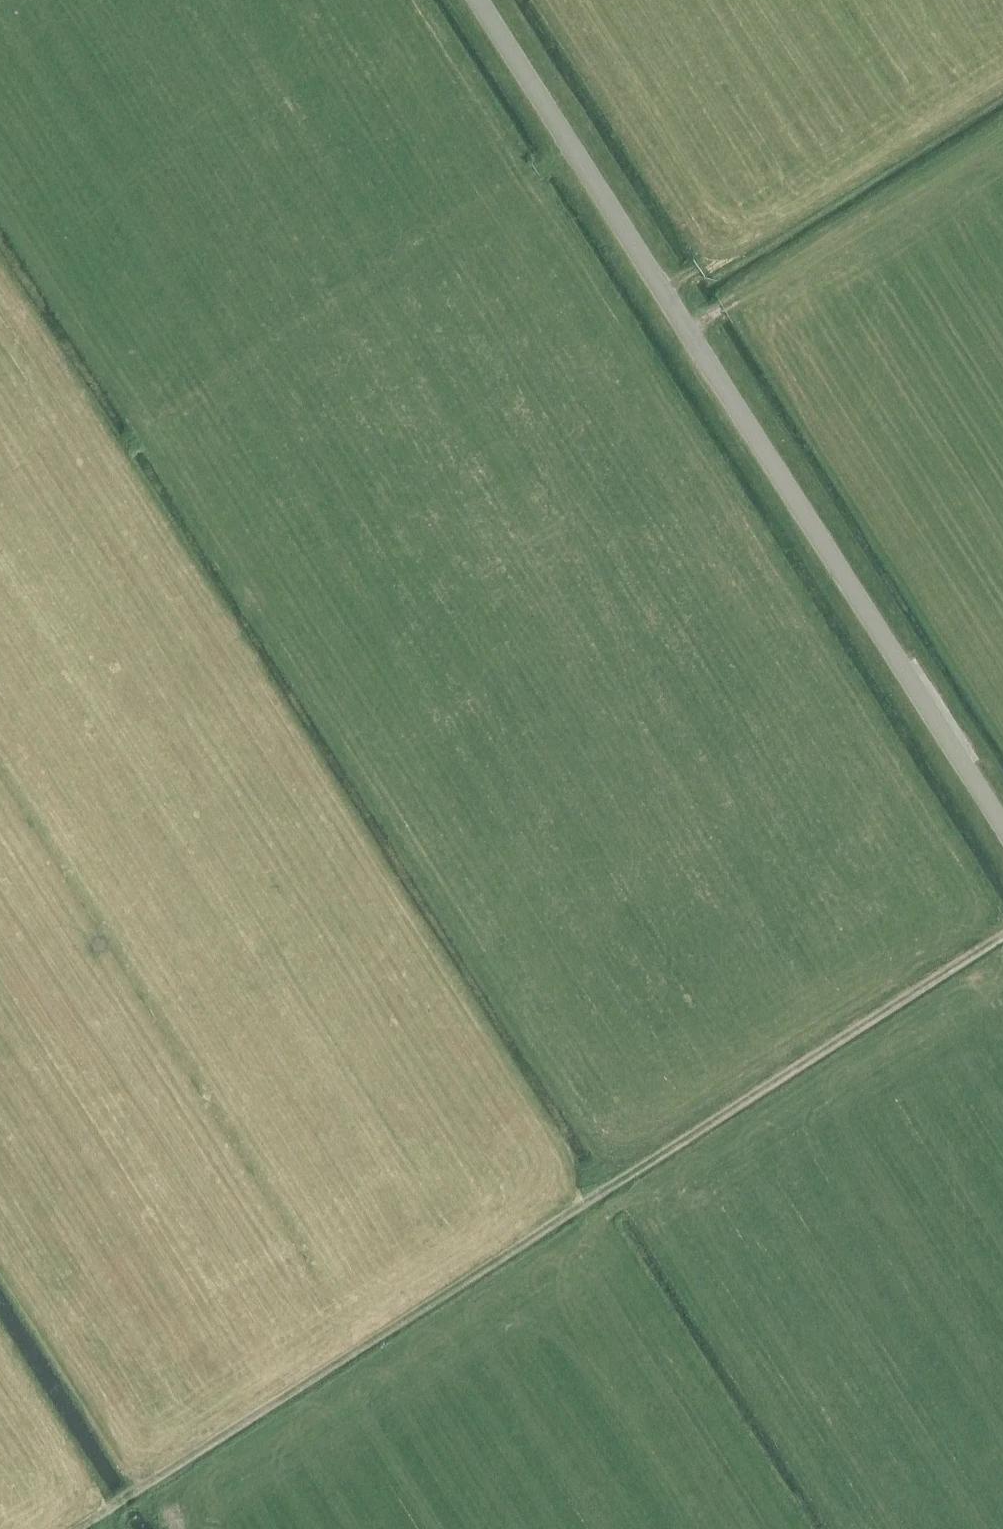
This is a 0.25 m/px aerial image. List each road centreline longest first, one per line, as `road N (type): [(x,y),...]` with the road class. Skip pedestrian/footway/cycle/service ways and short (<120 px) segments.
road 1 (track): [(1002,932),(77,1528)]
road 2 (unclassified): [(1002,827),(477,0)]

